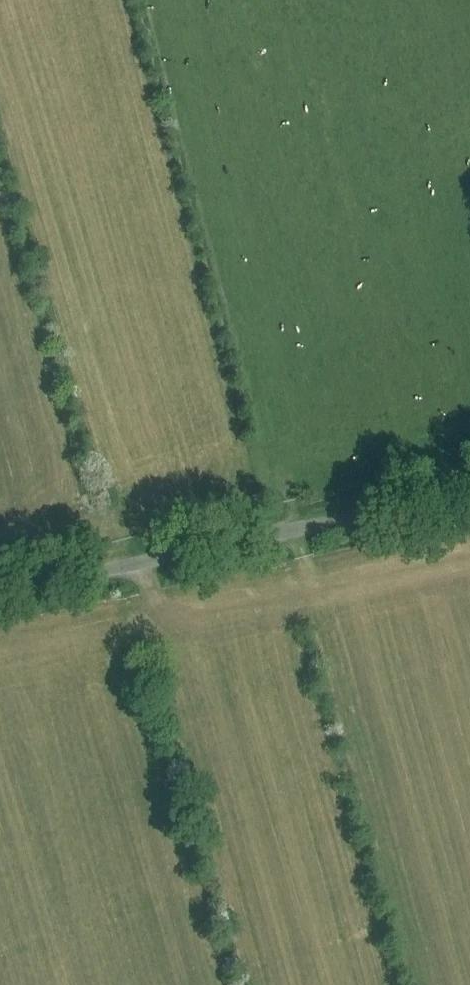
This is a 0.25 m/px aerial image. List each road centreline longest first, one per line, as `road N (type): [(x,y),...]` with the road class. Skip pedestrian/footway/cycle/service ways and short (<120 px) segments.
road 1 (unclassified): [(0,593),(469,491)]

